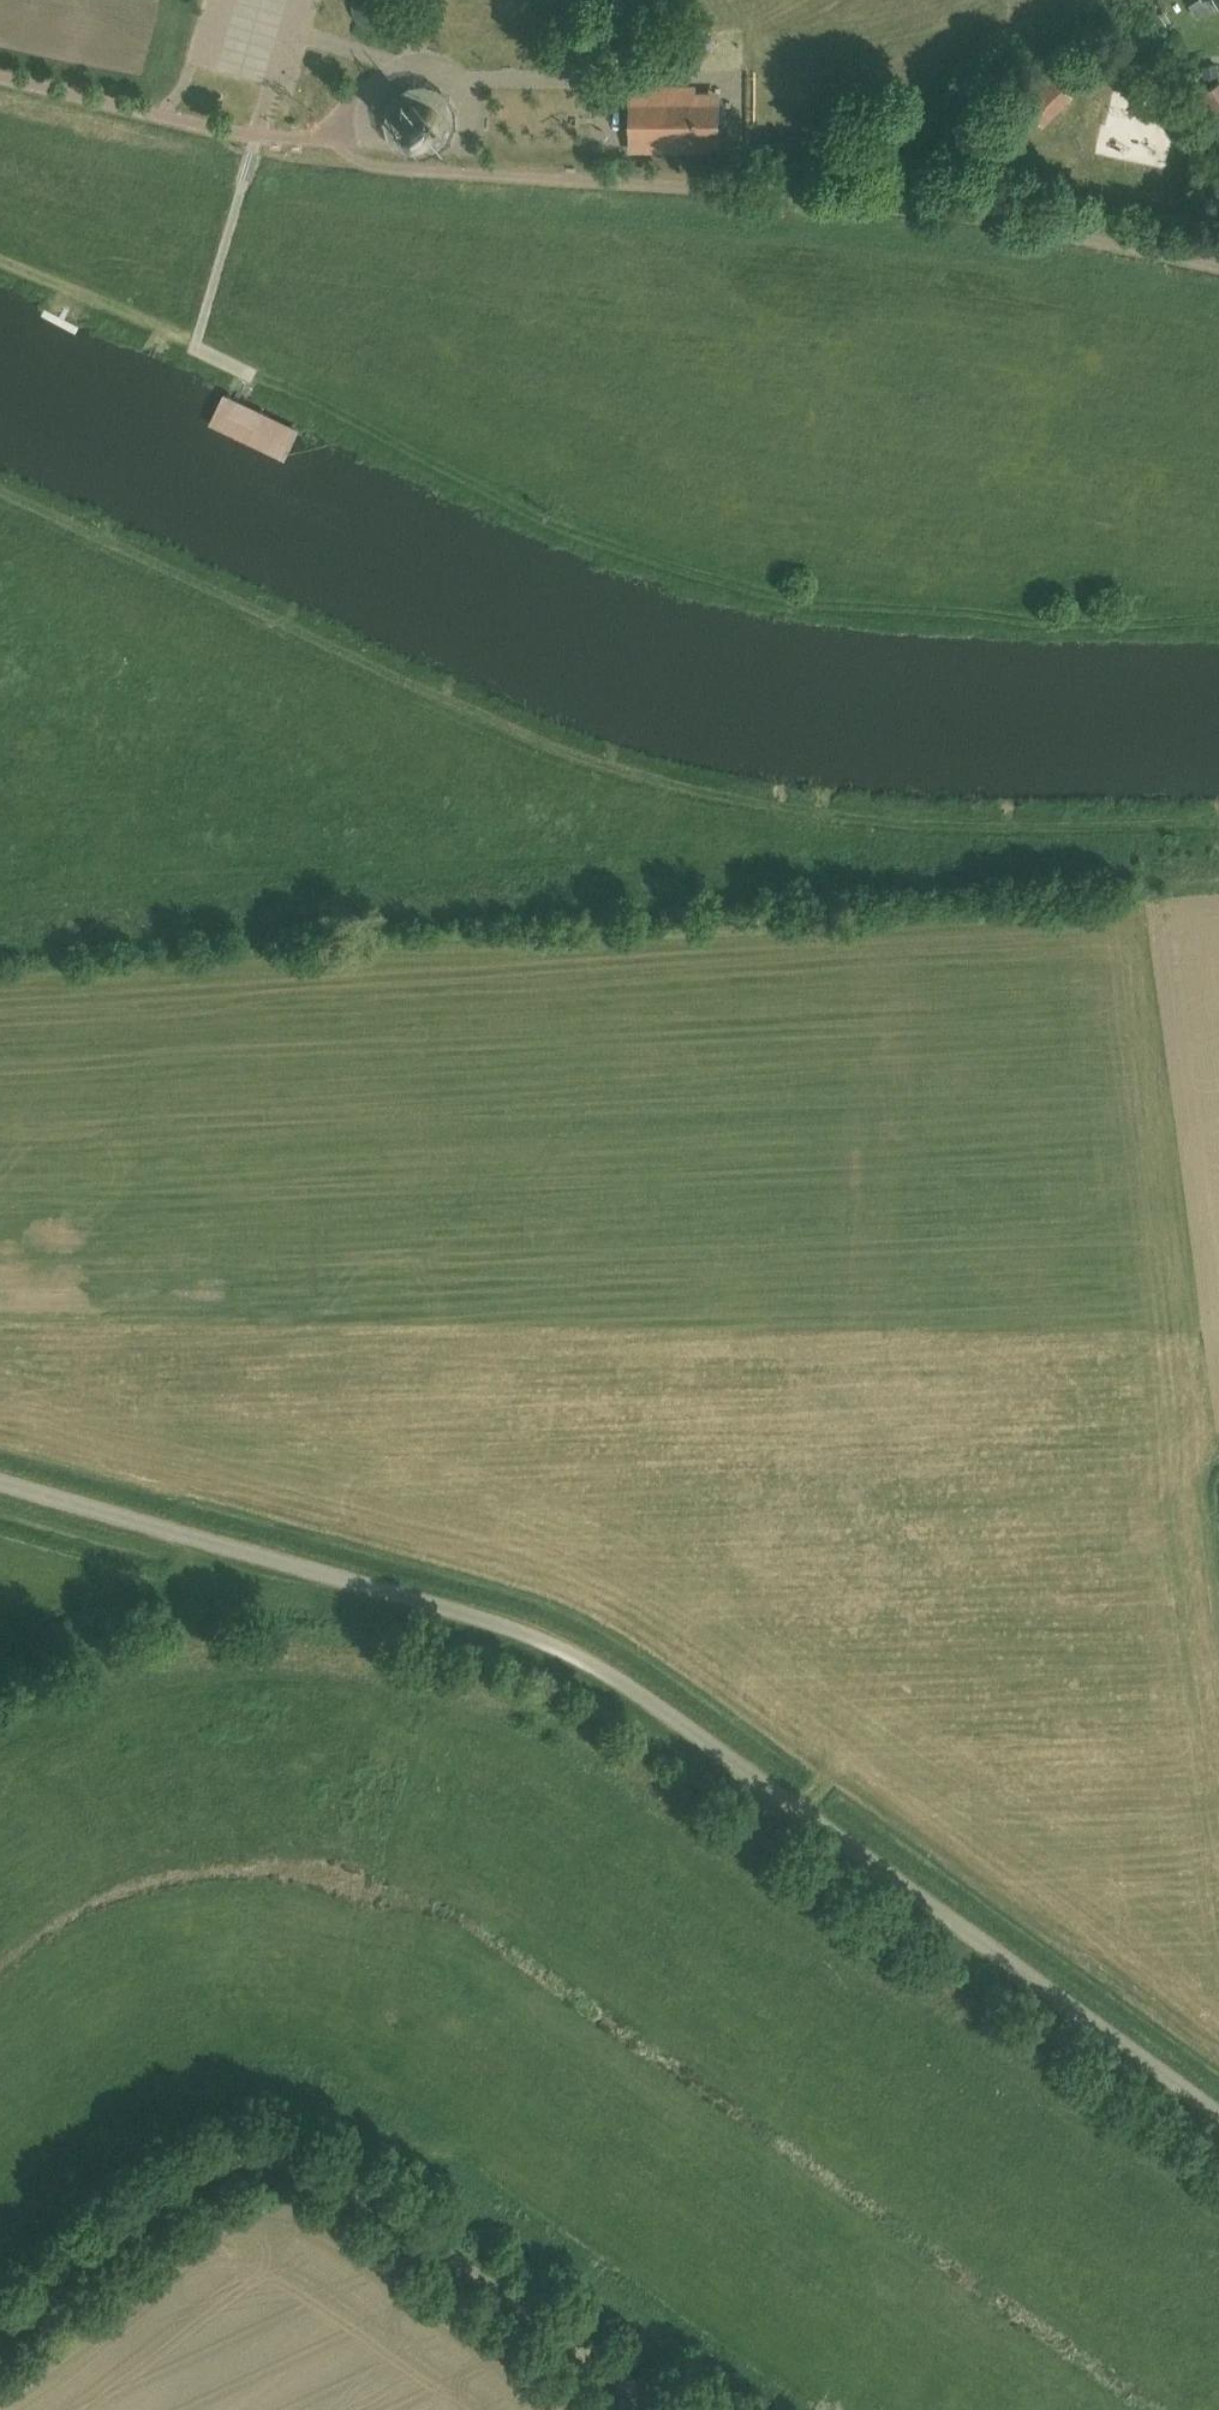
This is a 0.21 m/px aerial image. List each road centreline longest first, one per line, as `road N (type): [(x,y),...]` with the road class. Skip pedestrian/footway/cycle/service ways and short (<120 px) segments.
road 1 (unclassified): [(1218,2107),(618,1671),(485,1618),(0,1484)]
road 2 (unclassified): [(665,2409),(376,2198),(304,2158),(249,2153),(203,2165),(150,2200),(0,2328)]

